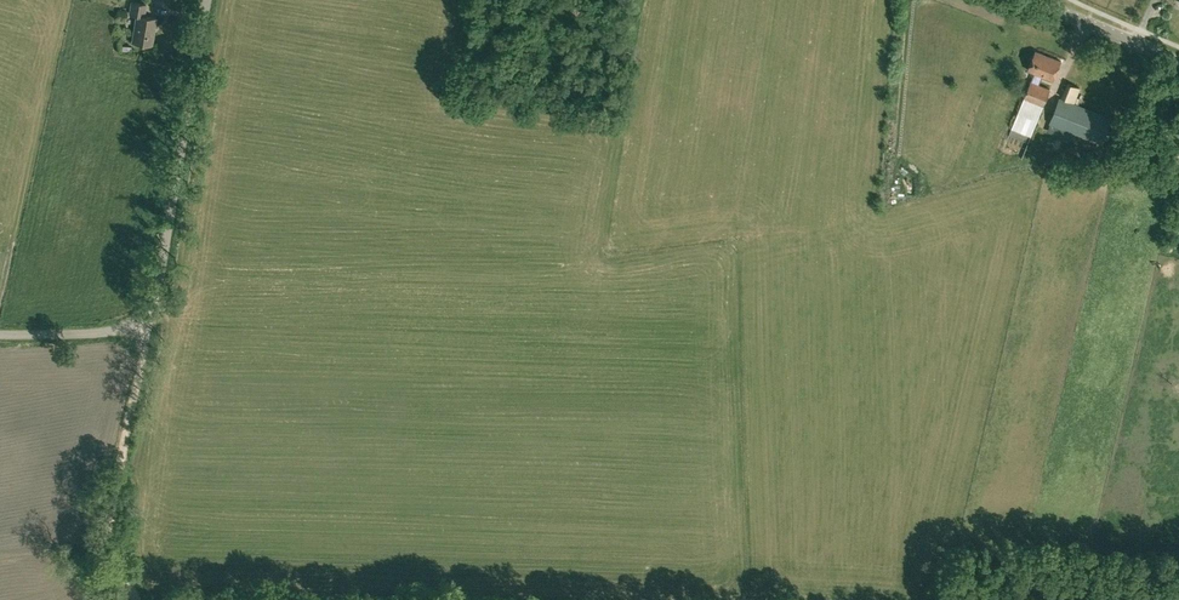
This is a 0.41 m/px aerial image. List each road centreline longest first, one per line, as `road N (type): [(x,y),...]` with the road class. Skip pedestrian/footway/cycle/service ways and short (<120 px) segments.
road 1 (unclassified): [(0,333),(115,331),(150,312),(208,0)]
road 2 (track): [(132,599),(107,536),(150,312)]
road 3 (unclassified): [(1178,63),(1032,0)]

